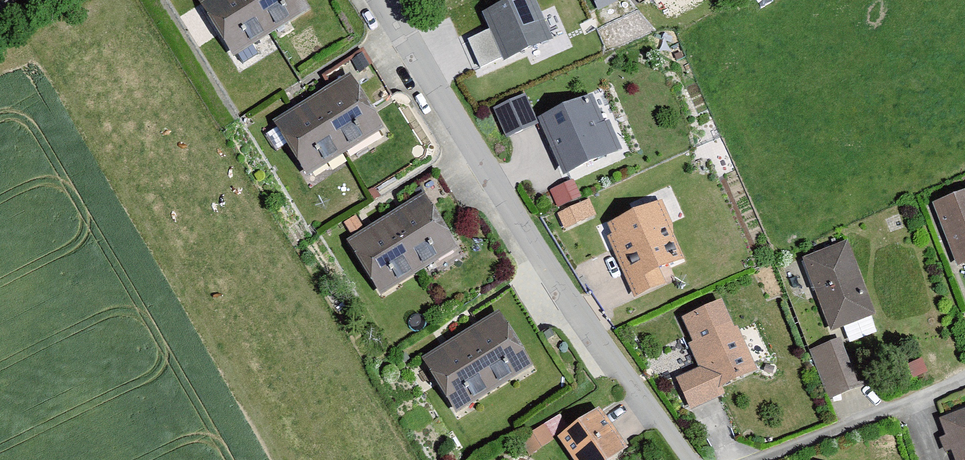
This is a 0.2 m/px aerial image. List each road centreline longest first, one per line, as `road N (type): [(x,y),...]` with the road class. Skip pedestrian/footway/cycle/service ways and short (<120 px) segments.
road 1 (residential): [(397,0),(569,291),(692,459)]

